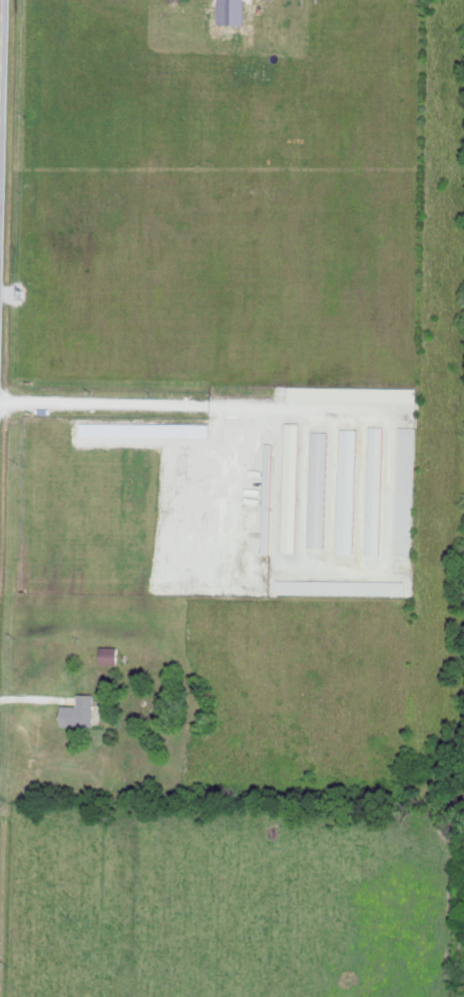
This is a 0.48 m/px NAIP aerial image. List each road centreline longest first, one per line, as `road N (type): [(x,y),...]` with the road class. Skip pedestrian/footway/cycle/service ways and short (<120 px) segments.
road 1 (residential): [(205,407),(387,411),(384,571),(272,568),(275,409)]
road 2 (residential): [(0,405),(205,407)]

